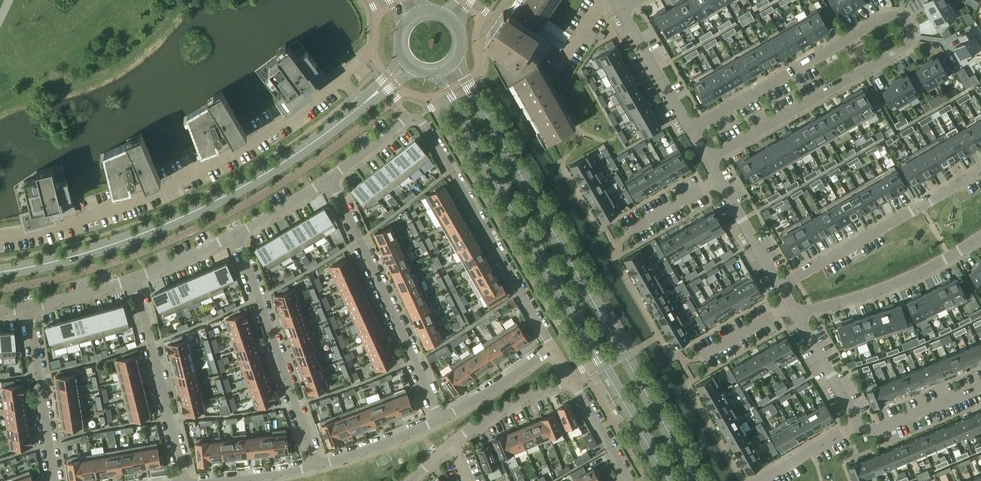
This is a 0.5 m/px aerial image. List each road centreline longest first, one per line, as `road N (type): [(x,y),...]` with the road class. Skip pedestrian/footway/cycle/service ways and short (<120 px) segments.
road 1 (residential): [(708,160),(908,45),(908,21),(886,17),(691,129)]
road 2 (secondary): [(694,480),(456,63)]
road 3 (secondary): [(432,75),(669,480)]
road 4 (tertiary): [(362,104),(305,150),(195,210),(0,273)]
road 5 (residential): [(340,81),(181,179),(81,219),(0,237)]
road 6 (residential): [(553,351),(417,120),(406,120),(330,182)]
road 7 (residential): [(440,419),(330,182)]
road 8 (residential): [(316,465),(235,239)]
road 9 (residential): [(980,170),(779,286)]
road 10 (residential): [(184,480),(137,280)]
road 11 (residential): [(795,313),(895,284),(980,235)]
road 12 (residential): [(55,480),(32,311)]
road 13 (residential): [(623,9),(691,129)]
road 14 (residential): [(453,444),(516,403),(571,382)]
road 15 (residential): [(795,313),(862,429)]
road 16 (residential): [(316,465),(440,419)]
road 17 (residential): [(440,419),(553,351)]
road 18 (residential): [(862,429),(980,387)]

